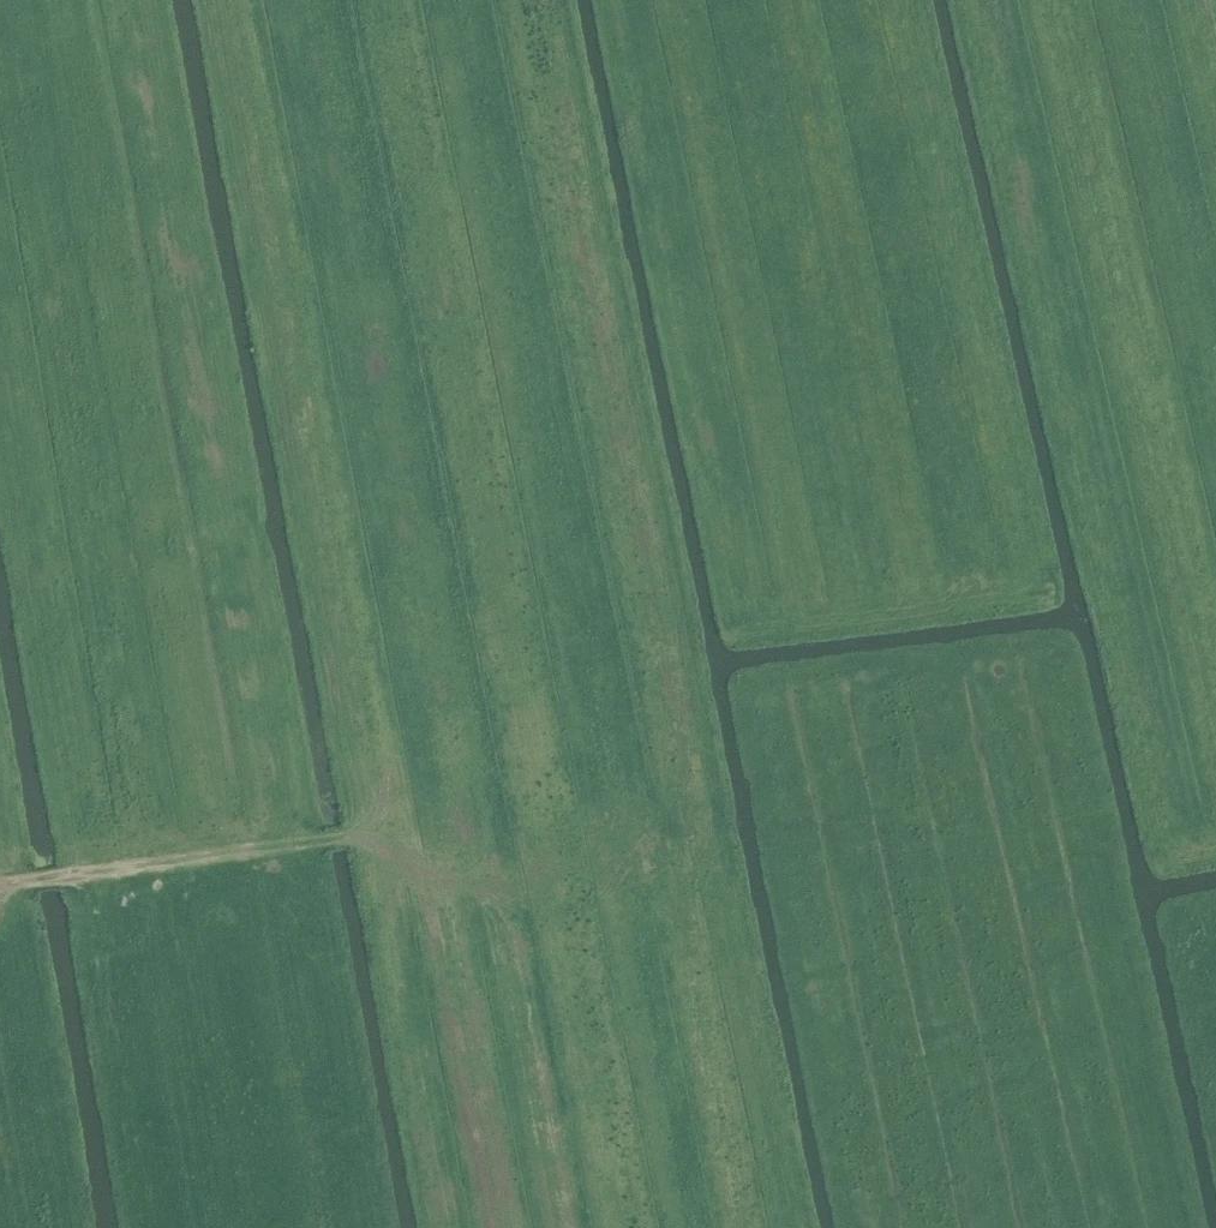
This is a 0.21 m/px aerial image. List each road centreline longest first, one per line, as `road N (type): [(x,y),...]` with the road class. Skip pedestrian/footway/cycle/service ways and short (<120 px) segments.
road 1 (track): [(360,834),(0,882)]

